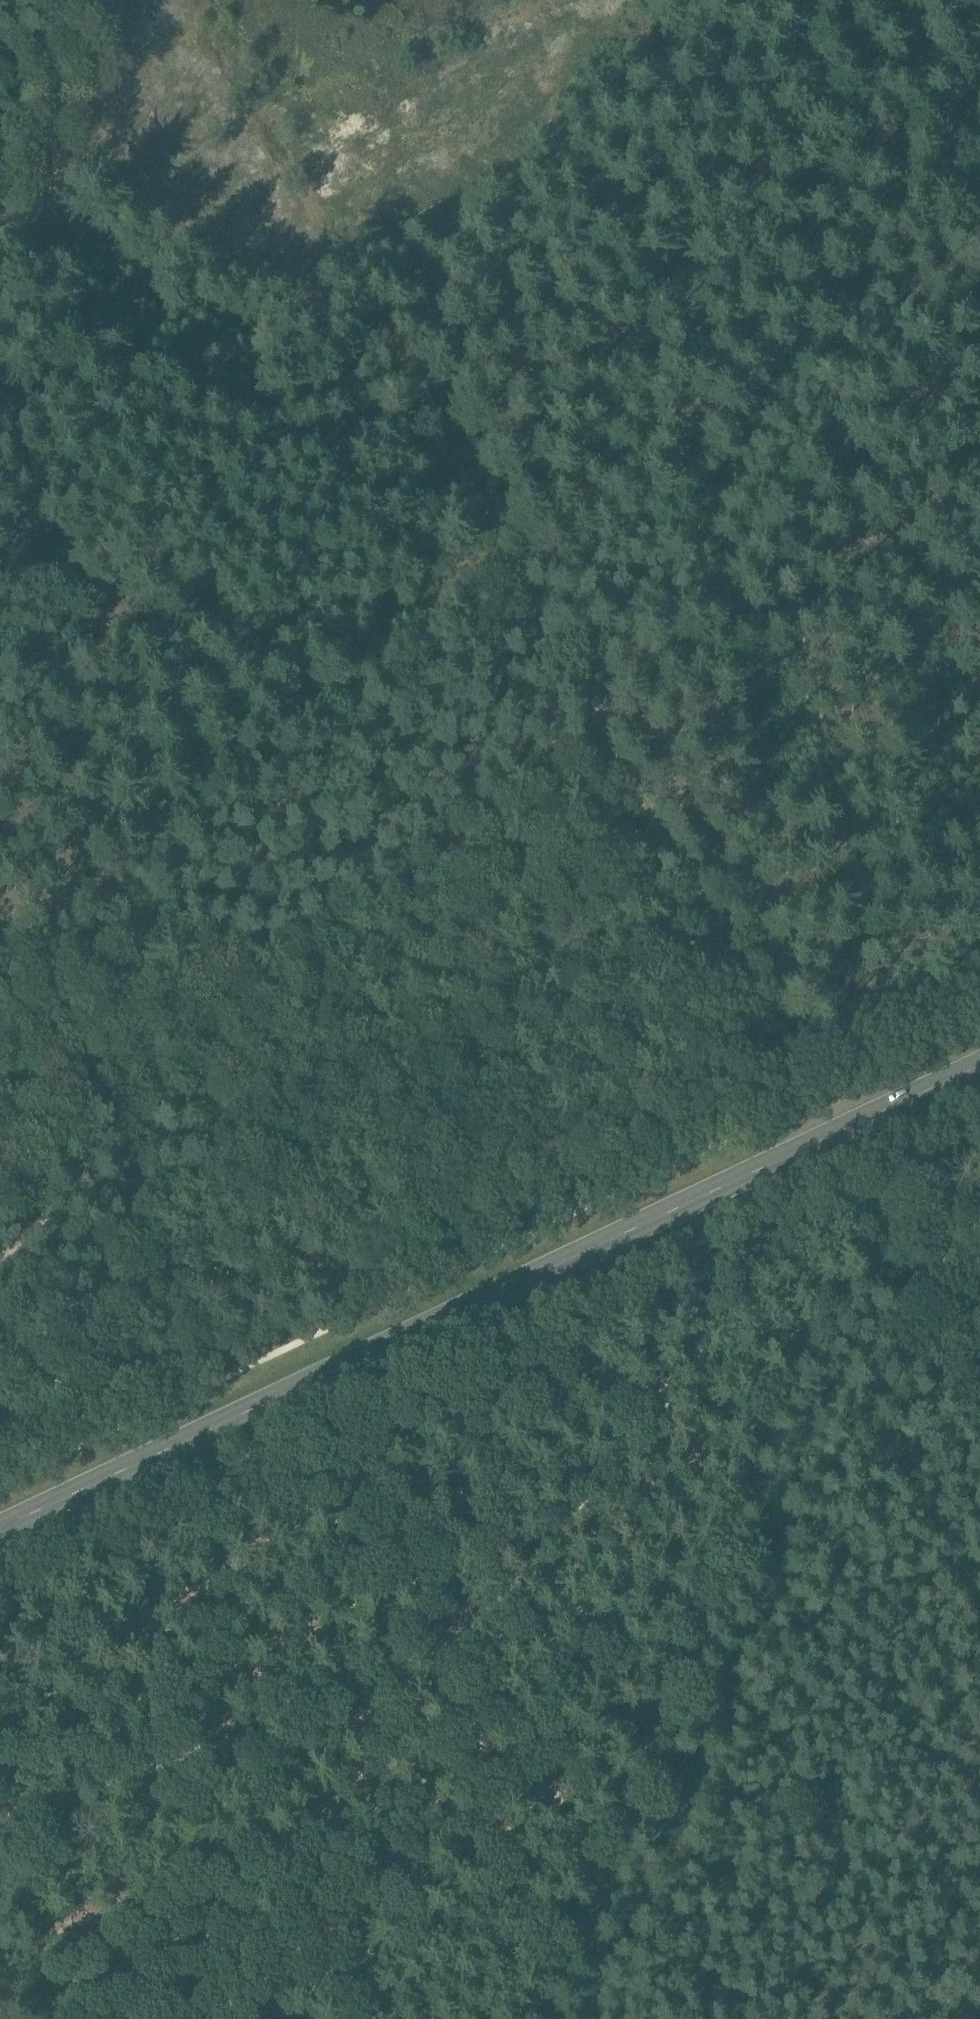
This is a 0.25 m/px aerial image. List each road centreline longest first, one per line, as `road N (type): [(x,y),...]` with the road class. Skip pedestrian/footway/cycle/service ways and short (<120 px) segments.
road 1 (secondary): [(0,1528),(979,1066)]
road 2 (track): [(0,1265),(54,1209),(83,1193),(121,1182),(222,1176),(261,1163),(433,1035),(580,949),(655,946),(735,966),(791,1067)]
road 3 (track): [(791,1067),(979,1358)]
road 4 (track): [(979,976),(791,1067)]

